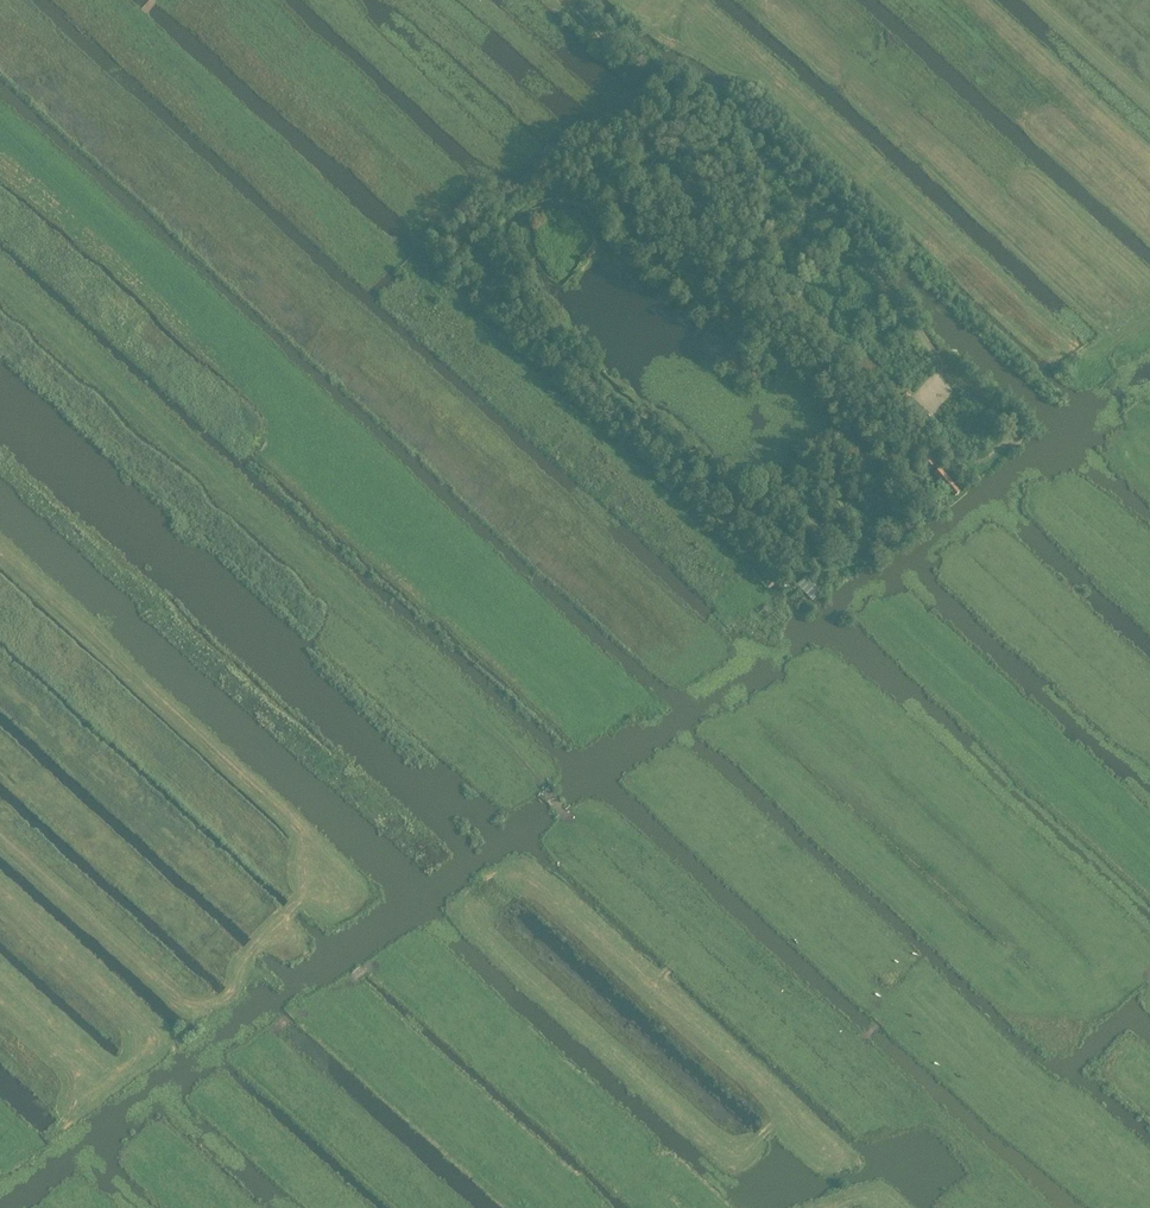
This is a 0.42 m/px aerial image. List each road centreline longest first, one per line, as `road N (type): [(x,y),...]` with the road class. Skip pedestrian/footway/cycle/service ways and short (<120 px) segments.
road 1 (track): [(936,361),(854,249),(780,172),(718,121),(636,72),(566,0)]

